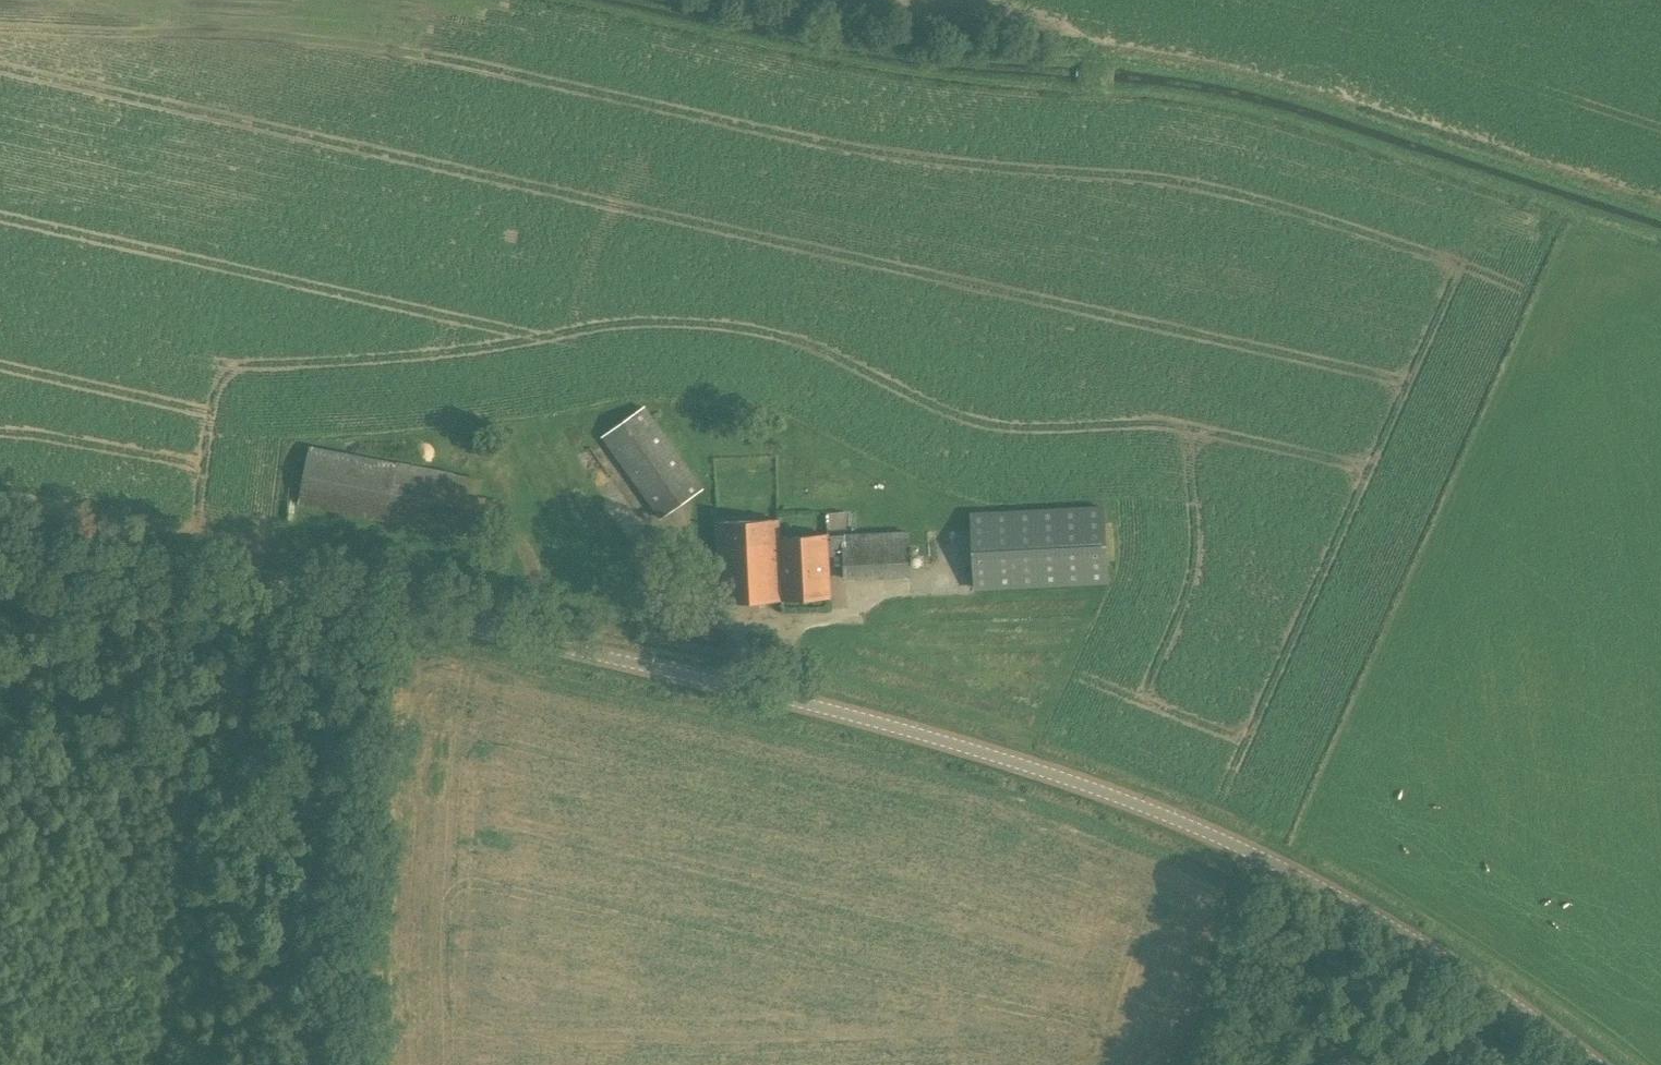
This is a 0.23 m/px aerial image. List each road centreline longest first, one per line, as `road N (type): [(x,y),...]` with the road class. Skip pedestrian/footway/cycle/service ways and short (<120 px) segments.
road 1 (tertiary): [(1584,1064),(1418,941),(1140,804),(901,728),(685,677),(314,600),(0,551)]

